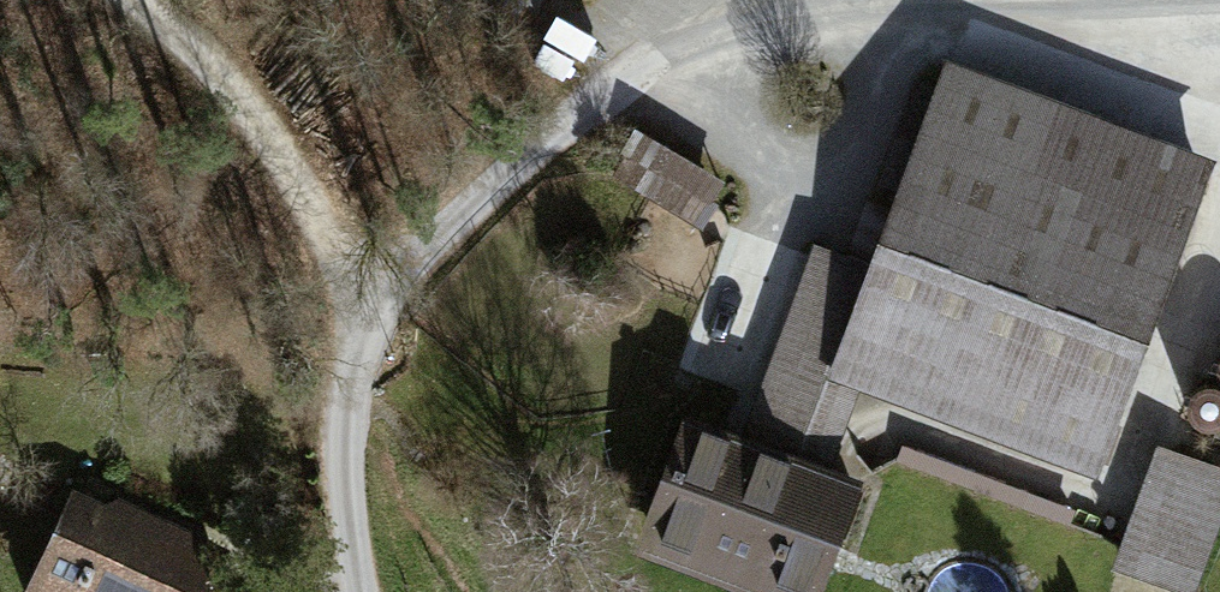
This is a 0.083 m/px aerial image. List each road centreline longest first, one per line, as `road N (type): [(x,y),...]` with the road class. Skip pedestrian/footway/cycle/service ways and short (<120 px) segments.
road 1 (residential): [(363,591),(345,472),(346,411),(365,349),(416,255),(506,157),(642,60),(742,9)]
road 2 (track): [(1219,9),(1089,18),(742,9),(746,0)]
road 3 (track): [(365,349),(246,98),(126,0)]

